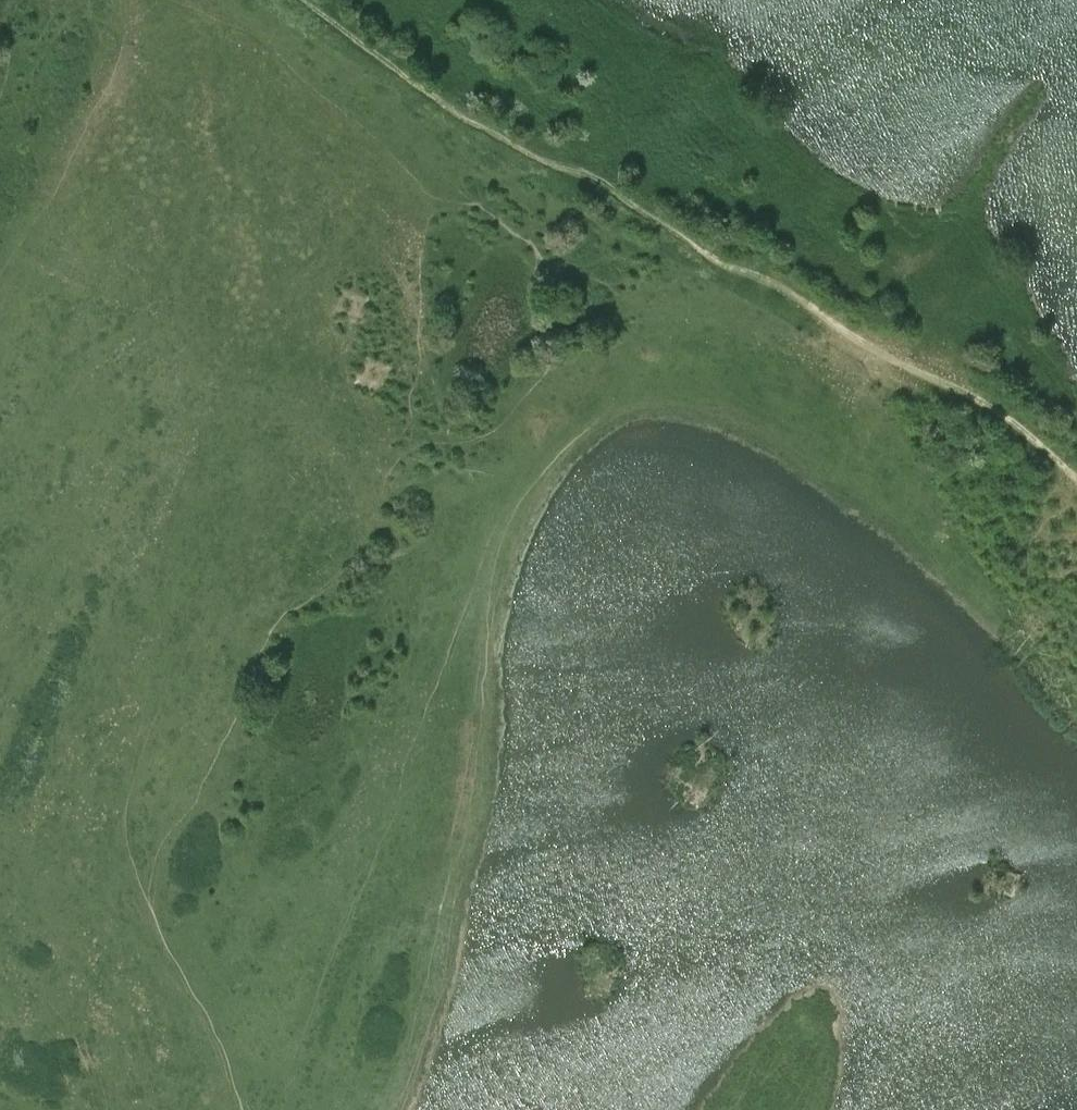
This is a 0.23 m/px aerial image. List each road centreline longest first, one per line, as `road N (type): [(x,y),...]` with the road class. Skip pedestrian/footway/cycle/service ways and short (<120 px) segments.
road 1 (track): [(174,0),(353,119),(408,169),(388,281),(363,341),(203,519),(47,729),(17,825),(4,915),(30,1001),(95,1109)]
road 2 (track): [(242,1109),(211,1021),(146,897),(154,858),(193,805),(283,617),(347,571),(403,453),(493,431),(550,367),(569,312),(536,245),(473,206)]
road 3 (track): [(395,1109),(504,558),(542,483),(629,382),(708,348),(849,334)]
road 4 (track): [(303,0),(529,154),(597,177),(704,249),(780,283),(890,361),(1012,421),(1076,479)]
road 5 (track): [(408,169),(436,200),(473,206),(493,199),(529,154)]

